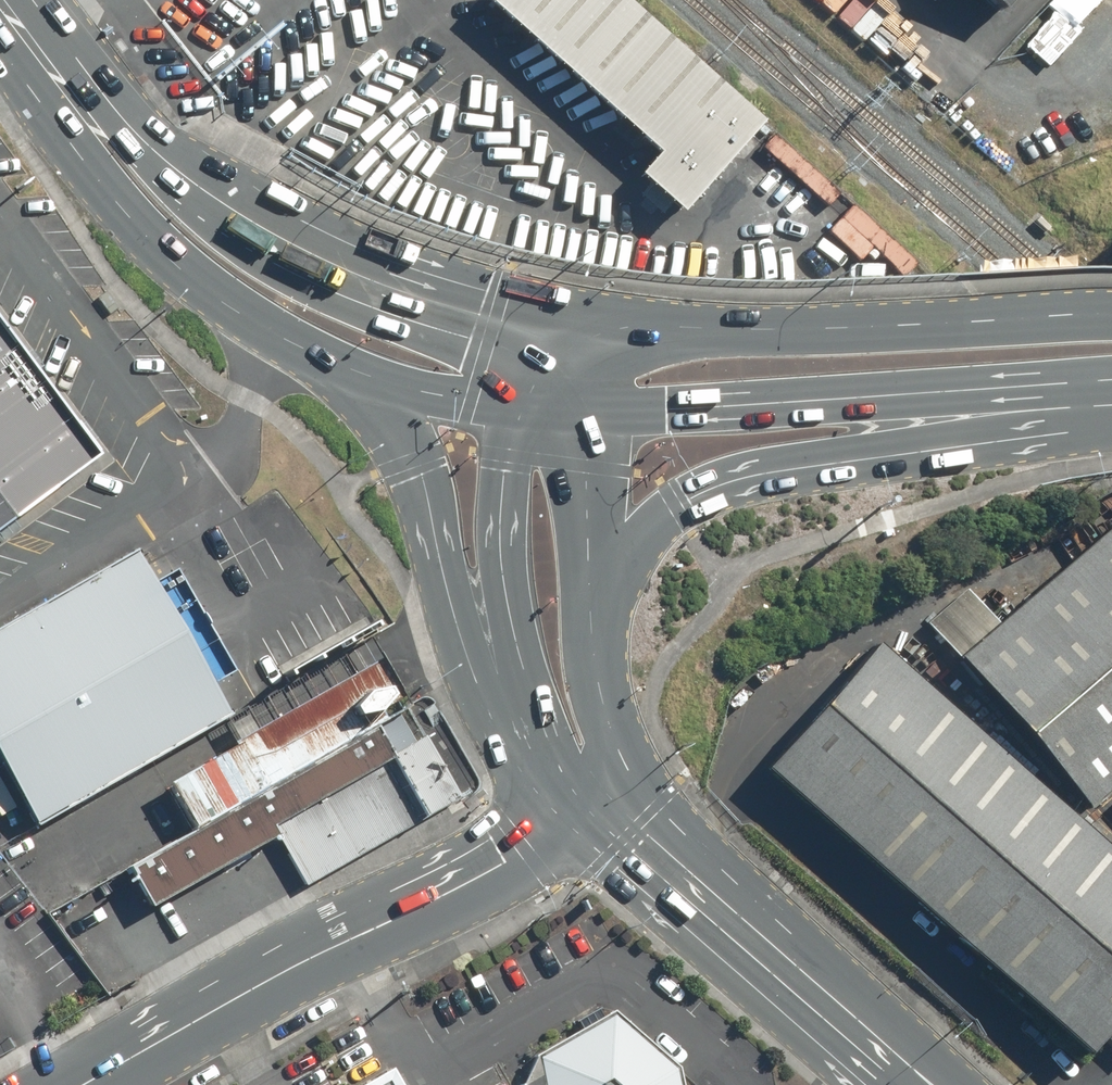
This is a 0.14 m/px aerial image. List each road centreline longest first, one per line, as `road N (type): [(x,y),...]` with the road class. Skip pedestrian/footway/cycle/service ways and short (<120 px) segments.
road 1 (secondary): [(574,812),(82,1084)]
road 2 (primary): [(592,330),(773,331),(1111,314)]
road 3 (primary): [(70,99),(298,245),(431,300),(527,325)]
road 4 (secondary): [(630,769),(667,817),(899,1022),(956,1084)]
road 5 (primary): [(965,401),(844,457),(733,477),(685,498),(617,567),(594,604)]
road 6 (secondary): [(899,1084),(574,812)]
road 7 (primary): [(334,362),(248,319),(169,263),(124,213),(70,99)]
road 8 (primary): [(965,401),(579,409)]
road 9 (primary): [(507,691),(450,596),(422,472),(383,413),(334,362)]
road 10 (secondary): [(507,691),(500,514),(512,408)]
road 11 (secondary): [(579,409),(594,604)]
road 12 (primary): [(512,408),(453,402),(334,362)]
road 13 (secondary): [(594,604),(605,697),(630,769)]
road 14 (primary): [(1111,394),(965,401)]
road 15 (secondary): [(574,812),(507,691)]

